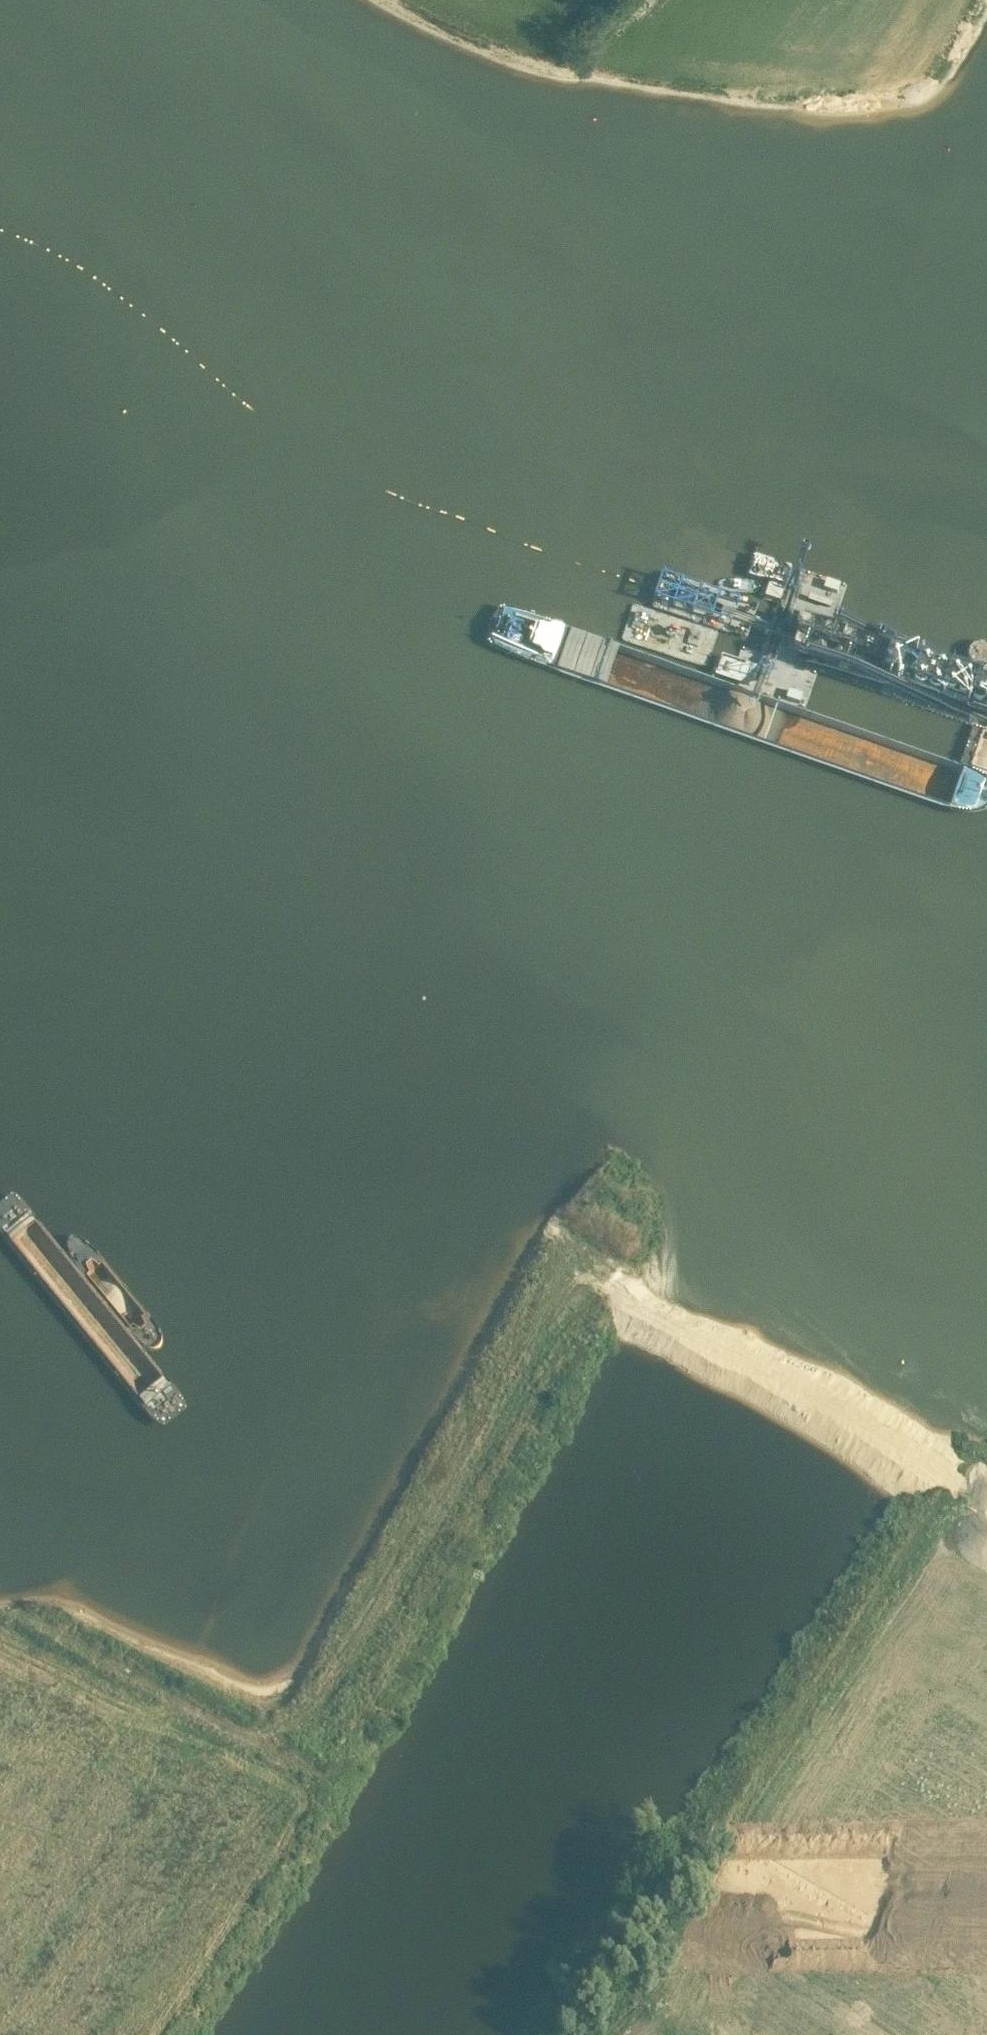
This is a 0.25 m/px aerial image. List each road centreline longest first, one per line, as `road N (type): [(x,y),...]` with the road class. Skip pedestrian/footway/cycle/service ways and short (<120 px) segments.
road 1 (track): [(986,1559),(951,1484),(619,1302),(574,1308),(311,1723)]

